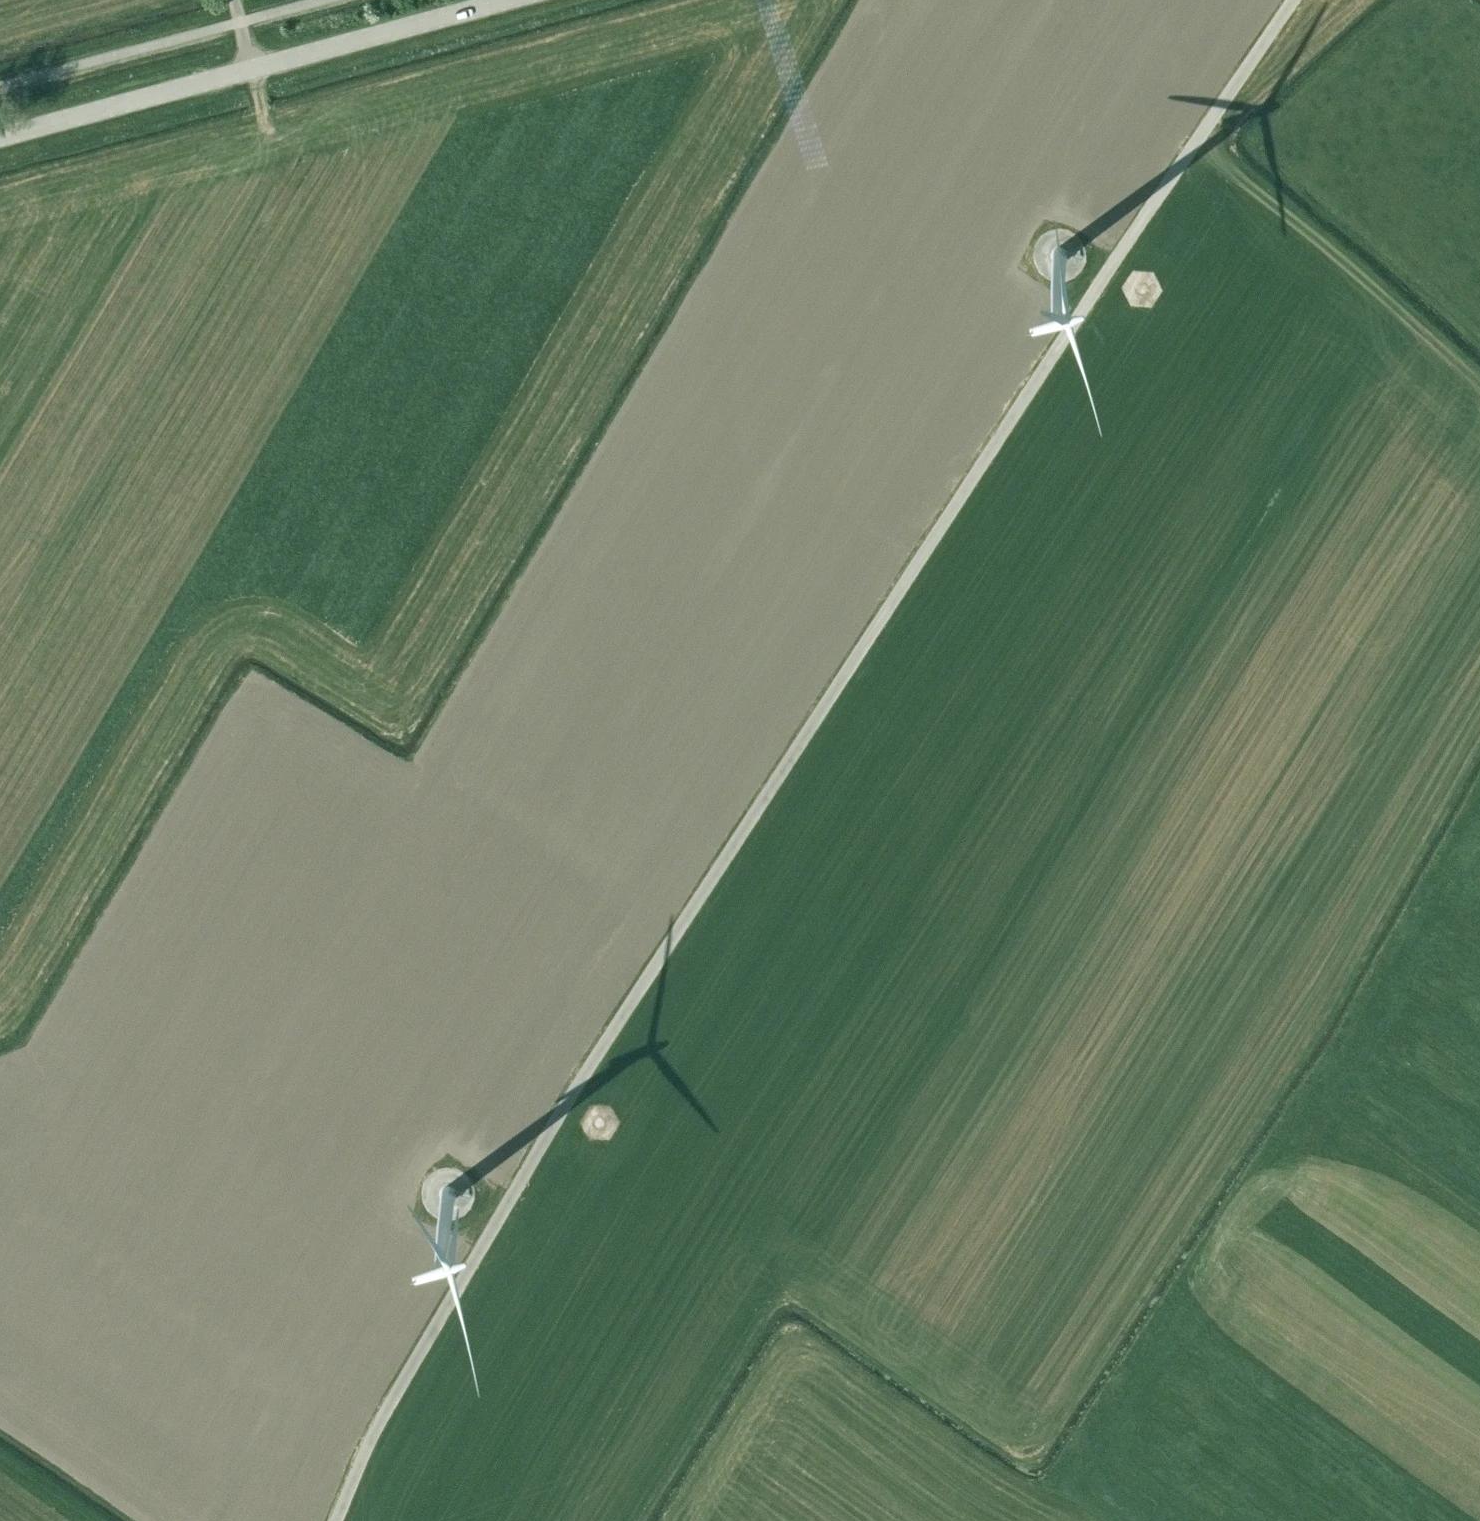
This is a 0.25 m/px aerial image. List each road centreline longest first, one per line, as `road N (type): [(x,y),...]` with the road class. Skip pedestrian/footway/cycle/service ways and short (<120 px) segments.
road 1 (track): [(333,1520),(372,1430),(477,1242),(850,662),(1293,0)]
road 2 (tertiary): [(0,137),(507,0)]

